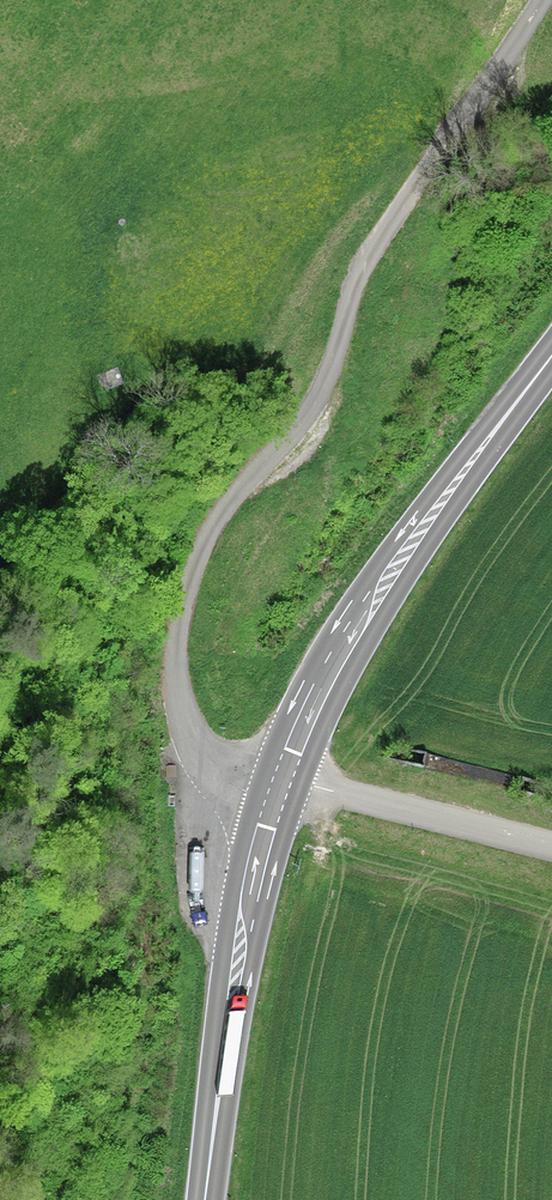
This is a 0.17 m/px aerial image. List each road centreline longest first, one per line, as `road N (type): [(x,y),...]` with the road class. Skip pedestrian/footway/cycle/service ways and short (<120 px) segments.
road 1 (unclassified): [(537,0),(358,284),(311,438),(204,531),(184,581),(175,711),(192,756),(217,777),(270,778)]
road 2 (primary): [(270,778),(325,641),(551,350)]
road 3 (primary): [(197,1199),(217,978),(270,778)]
road 4 (unclassified): [(270,778),(551,851)]

